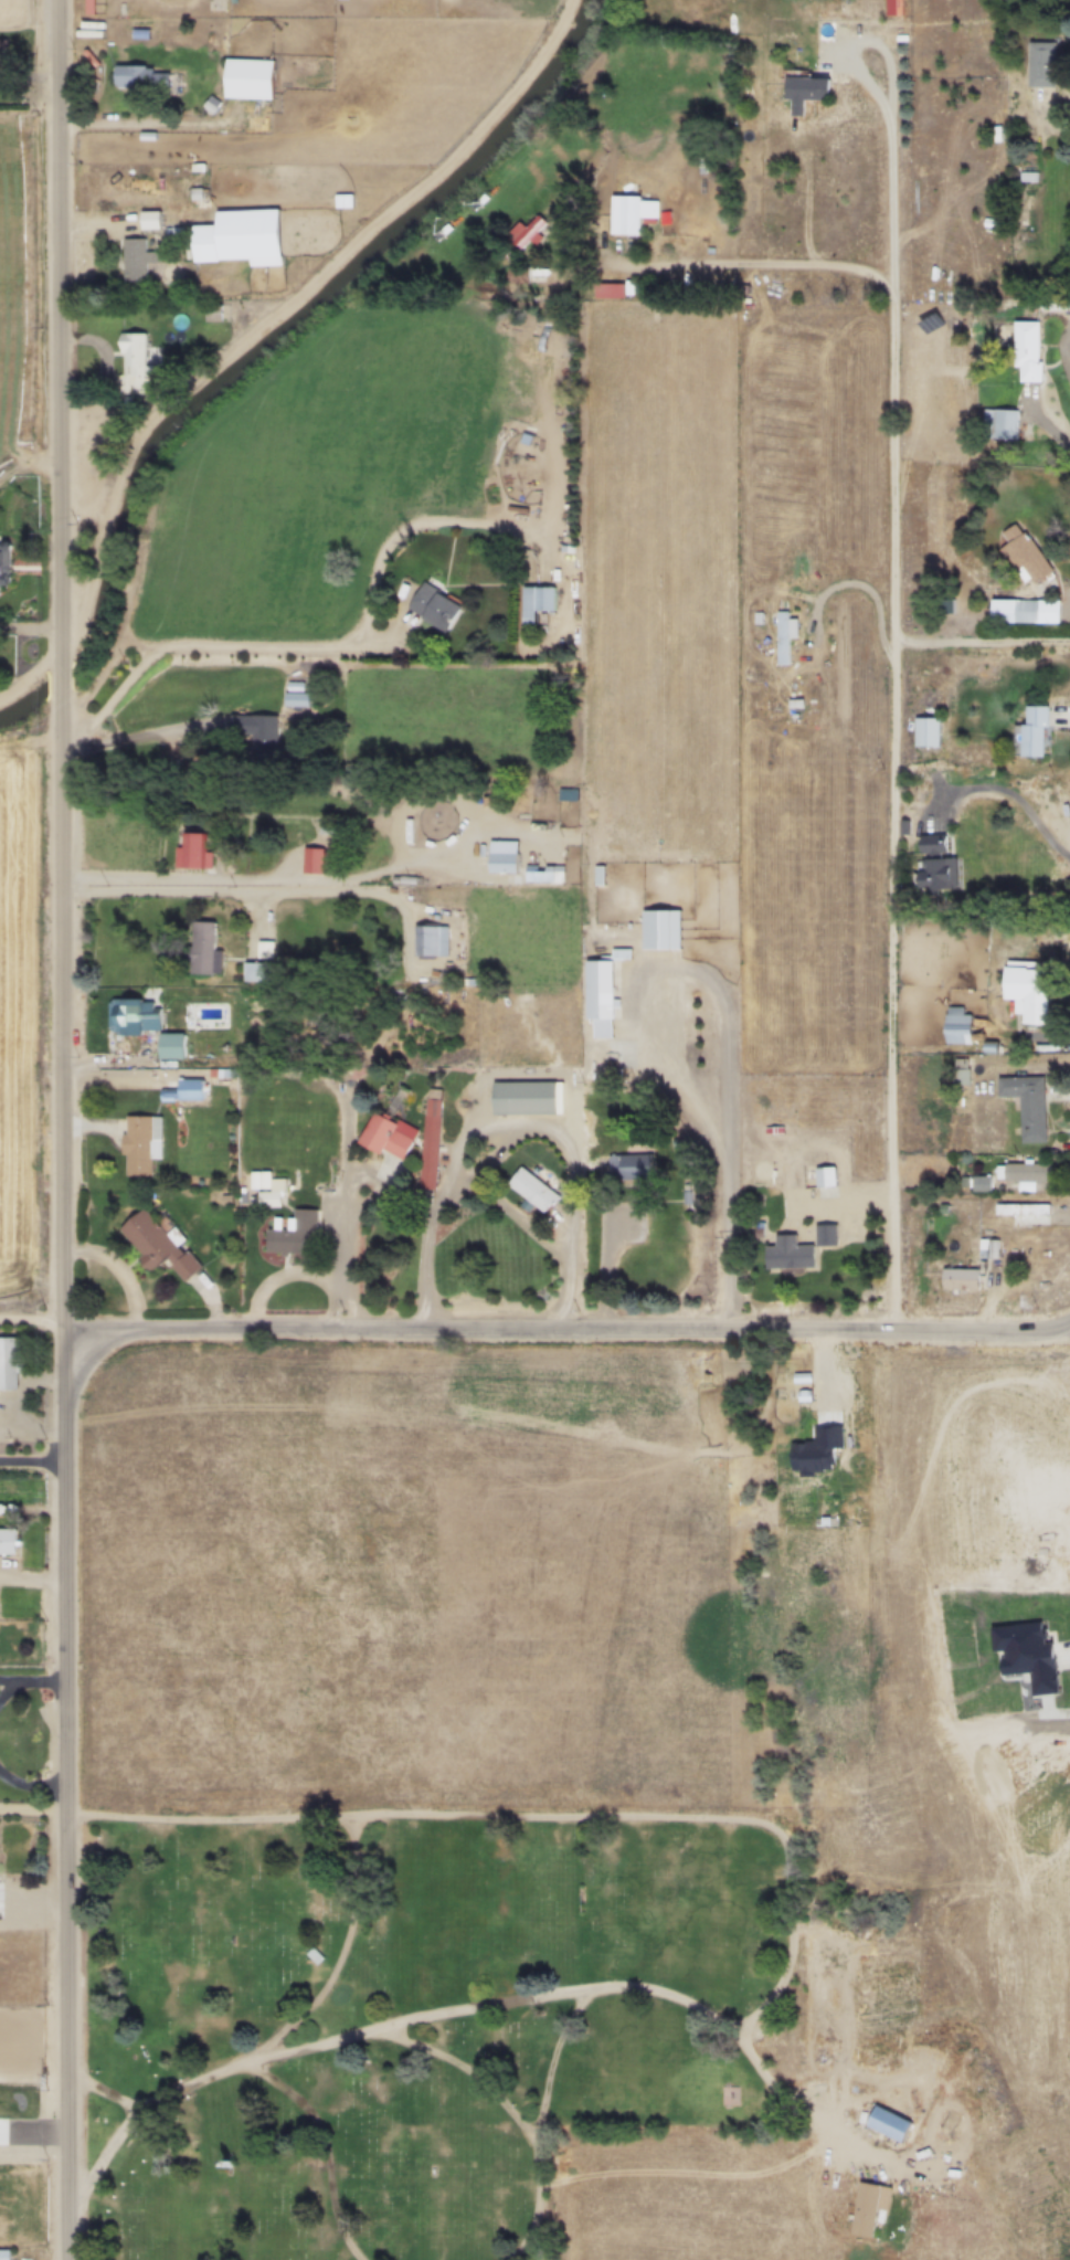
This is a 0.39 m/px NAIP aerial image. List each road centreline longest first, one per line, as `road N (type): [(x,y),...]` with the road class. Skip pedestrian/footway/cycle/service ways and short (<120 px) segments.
road 1 (residential): [(67,2259),(58,0)]
road 2 (residential): [(1069,1334),(0,1323)]
road 3 (track): [(574,0),(549,52),(477,139),(170,406),(120,487),(81,622),(44,674),(0,705)]
road 4 (track): [(66,1823),(504,1819),(773,1829),(790,1863),(791,1957),(780,1985),(738,2028)]
road 5 (track): [(869,2144),(765,2080),(738,2028),(658,1994),(565,1995),(391,2027)]
road 6 (track): [(246,2066),(391,2027),(501,2099),(533,2138),(538,2179),(538,2219),(507,2259)]
road 7 (track): [(246,2066),(182,2084),(151,2104),(67,2211)]
road 8 (track): [(356,2259),(328,2216),(326,2167),(304,2104),(246,2066)]
road 9 (residential): [(1069,649),(898,645)]
road 10 (track): [(528,2131),(563,2031),(590,1994)]

